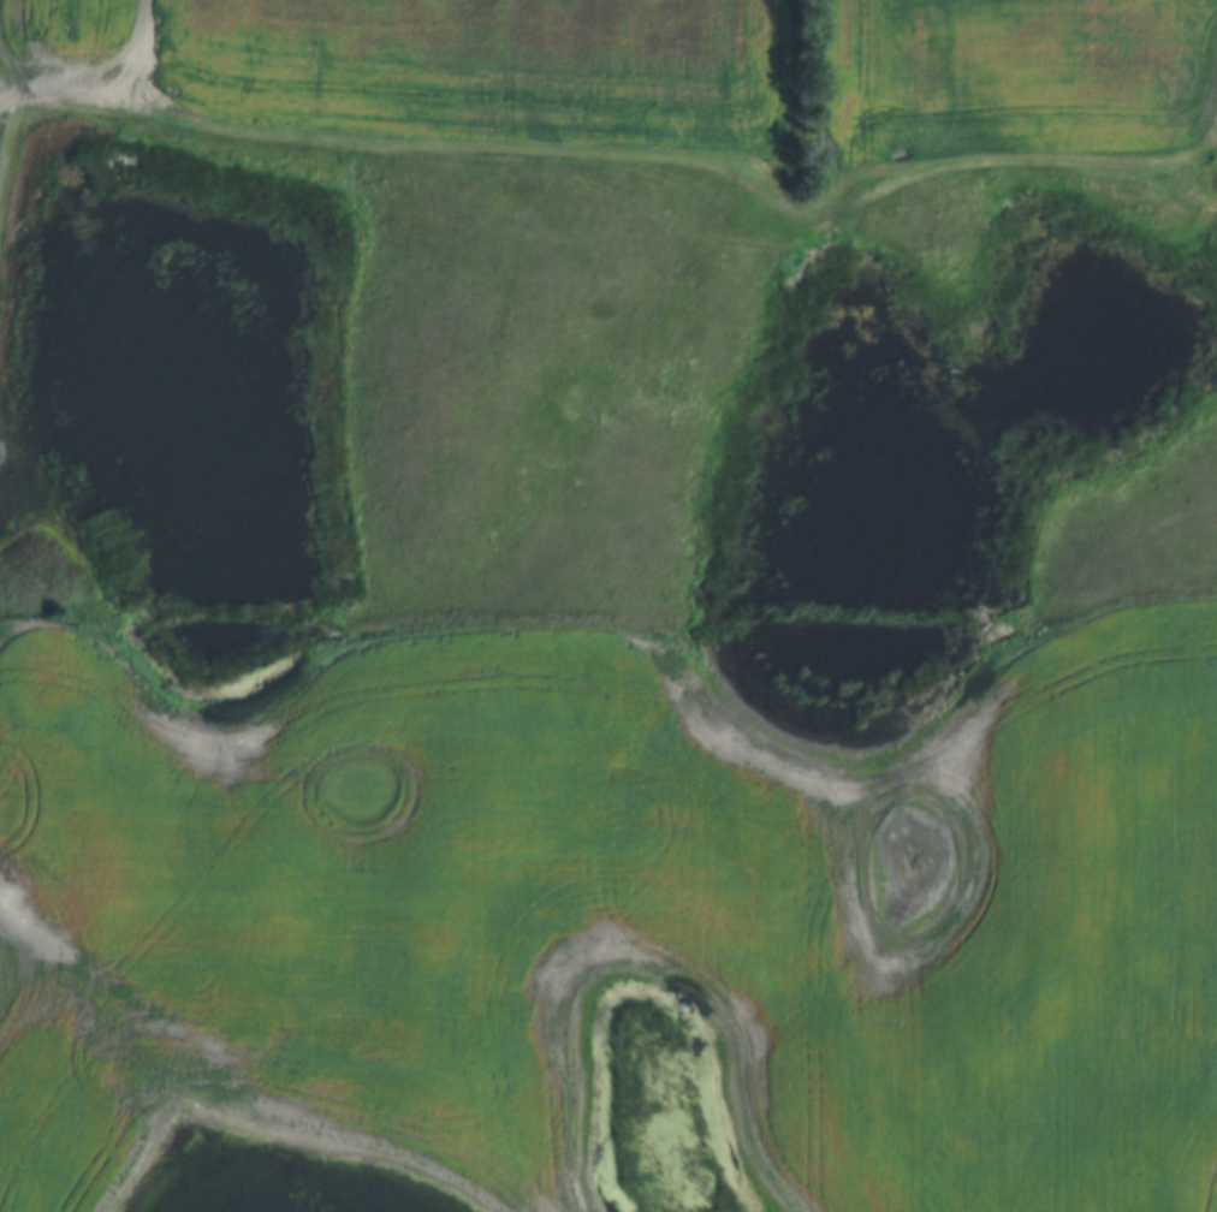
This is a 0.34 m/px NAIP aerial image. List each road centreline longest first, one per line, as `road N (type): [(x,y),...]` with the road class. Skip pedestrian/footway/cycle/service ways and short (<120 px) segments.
road 1 (track): [(0,115),(124,41),(159,0)]

